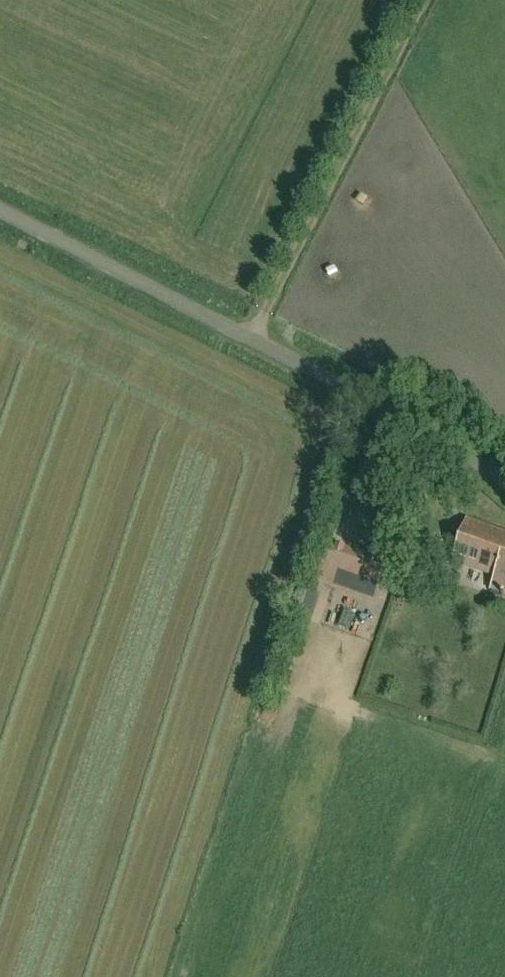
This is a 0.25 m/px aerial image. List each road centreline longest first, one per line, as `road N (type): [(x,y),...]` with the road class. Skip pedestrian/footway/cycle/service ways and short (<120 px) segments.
road 1 (unclassified): [(504,484),(354,392),(0,212)]

